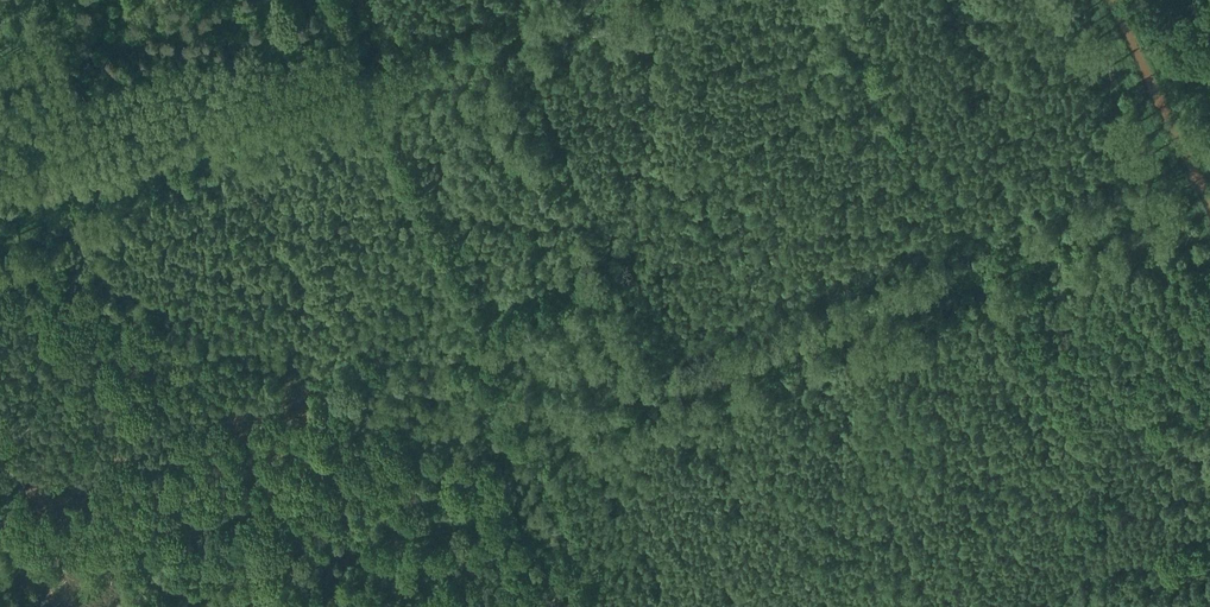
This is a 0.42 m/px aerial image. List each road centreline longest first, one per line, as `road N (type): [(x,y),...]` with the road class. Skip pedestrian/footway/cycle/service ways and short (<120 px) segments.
road 1 (track): [(363,96),(473,329),(0,504)]
road 2 (track): [(0,231),(363,96),(316,0)]
road 3 (track): [(473,329),(604,606)]

